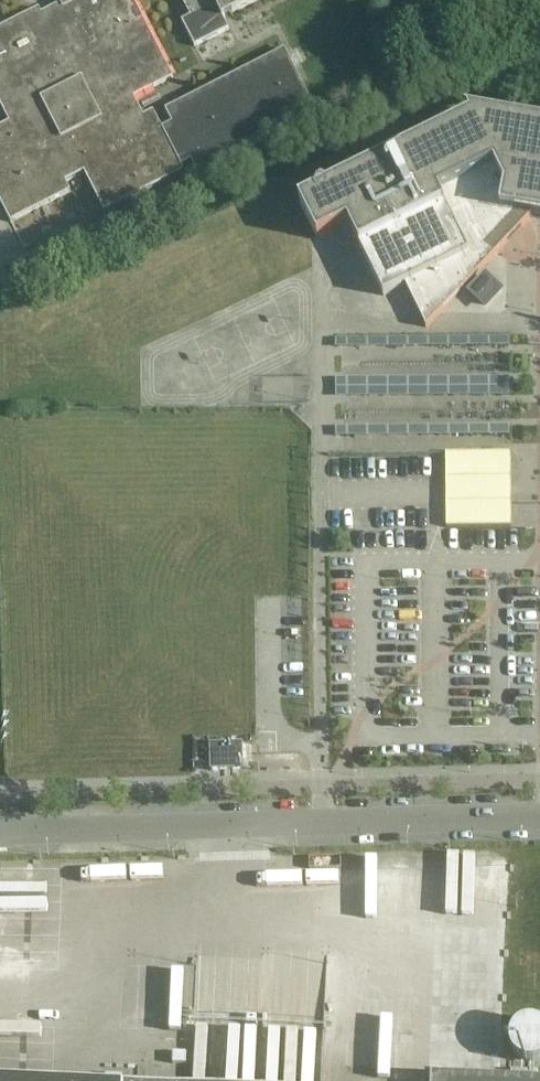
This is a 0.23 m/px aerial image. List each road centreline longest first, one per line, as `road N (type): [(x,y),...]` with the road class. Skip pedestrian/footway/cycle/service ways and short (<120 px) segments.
road 1 (unclassified): [(0,830),(539,817)]

